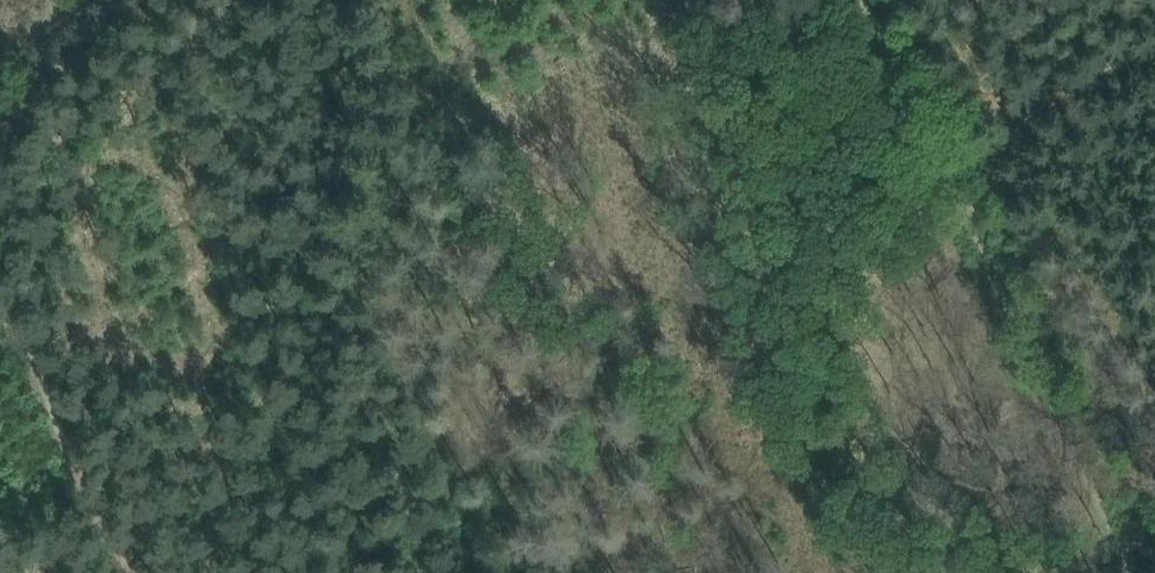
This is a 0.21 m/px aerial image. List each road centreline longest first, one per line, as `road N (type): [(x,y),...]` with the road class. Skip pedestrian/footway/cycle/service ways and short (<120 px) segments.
road 1 (track): [(872,0),(1137,572)]
road 2 (track): [(129,572),(96,516),(0,267)]
road 3 (track): [(947,161),(1154,70)]
road 4 (track): [(108,0),(0,92)]

